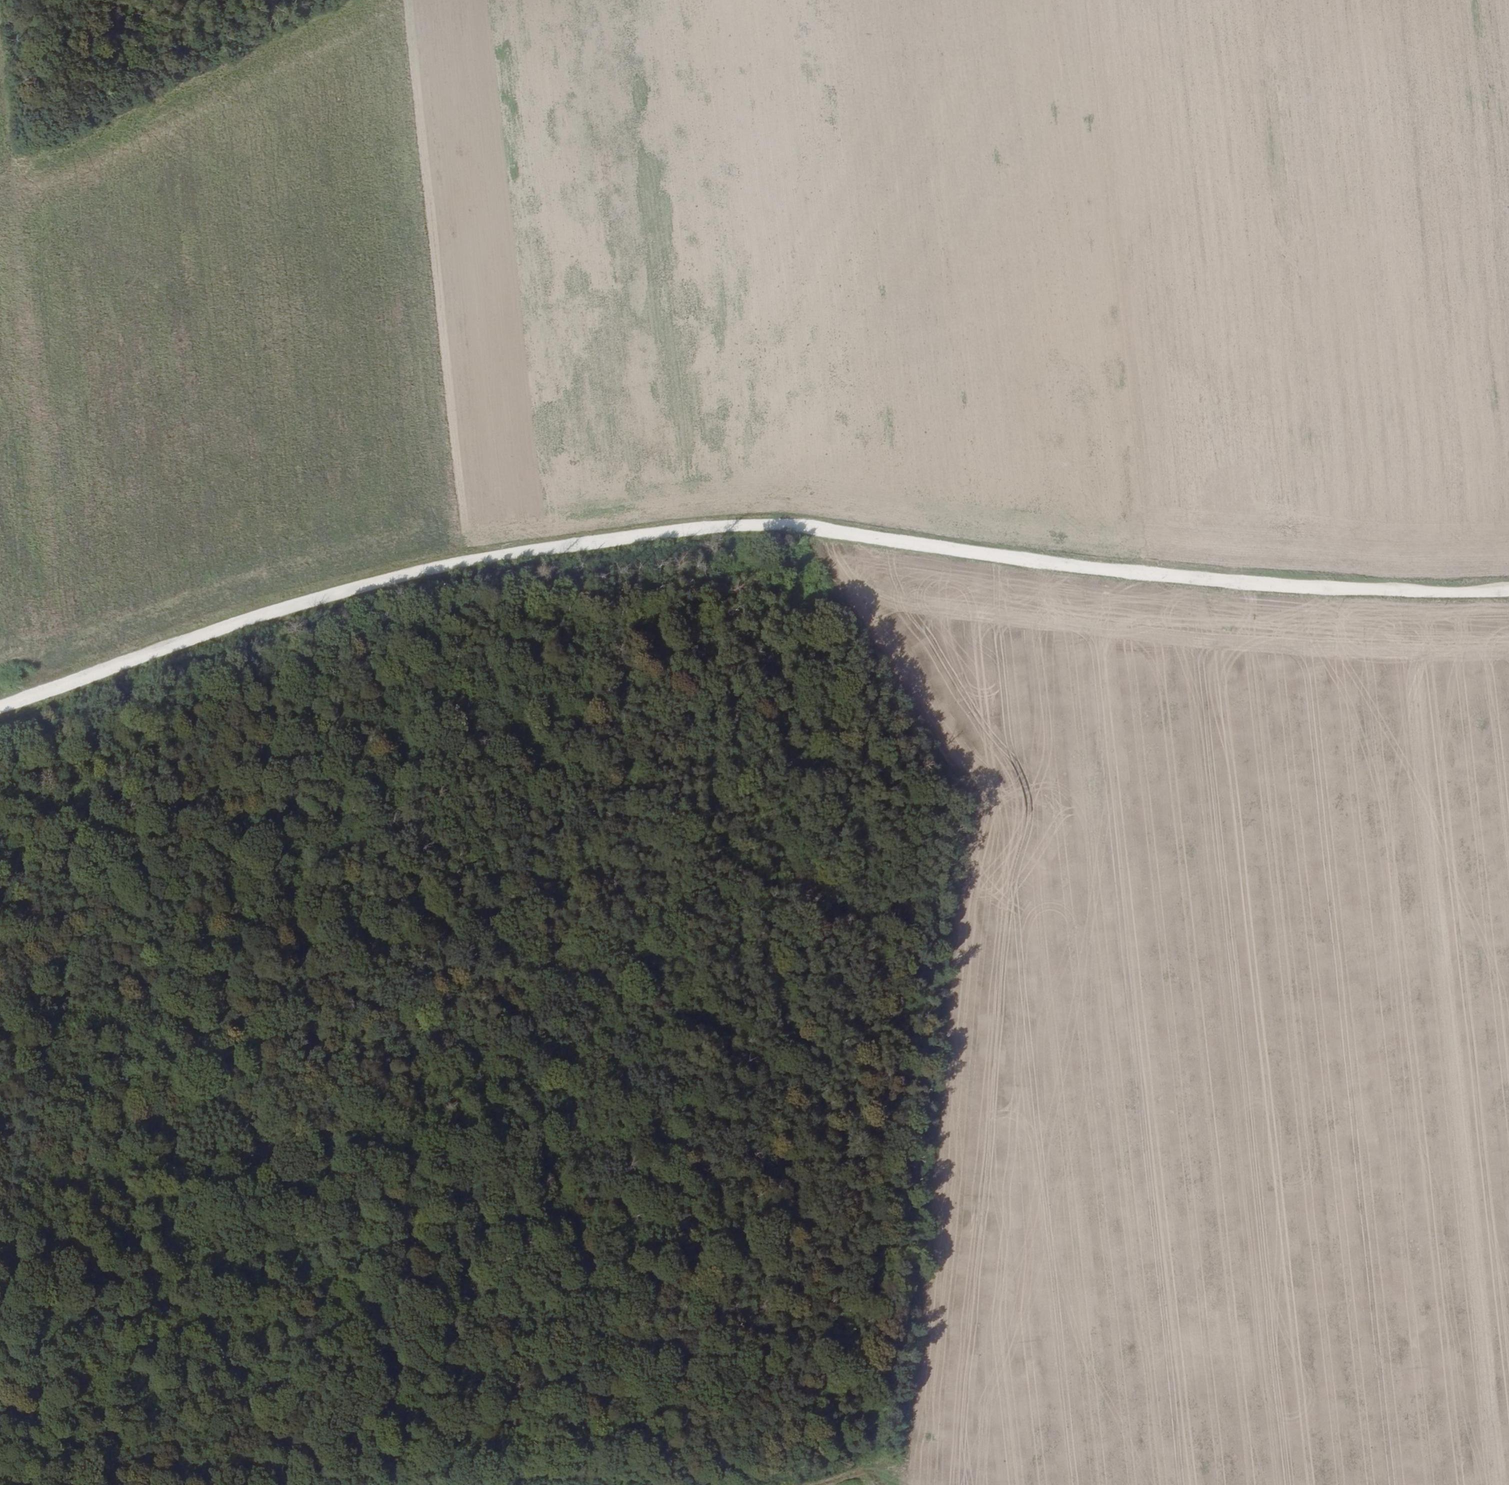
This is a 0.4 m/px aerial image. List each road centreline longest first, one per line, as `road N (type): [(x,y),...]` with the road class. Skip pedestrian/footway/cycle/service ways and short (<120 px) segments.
road 1 (track): [(1508,592),(1312,589),(1019,562),(787,529),(702,530),(378,584),(269,614),(0,711)]

